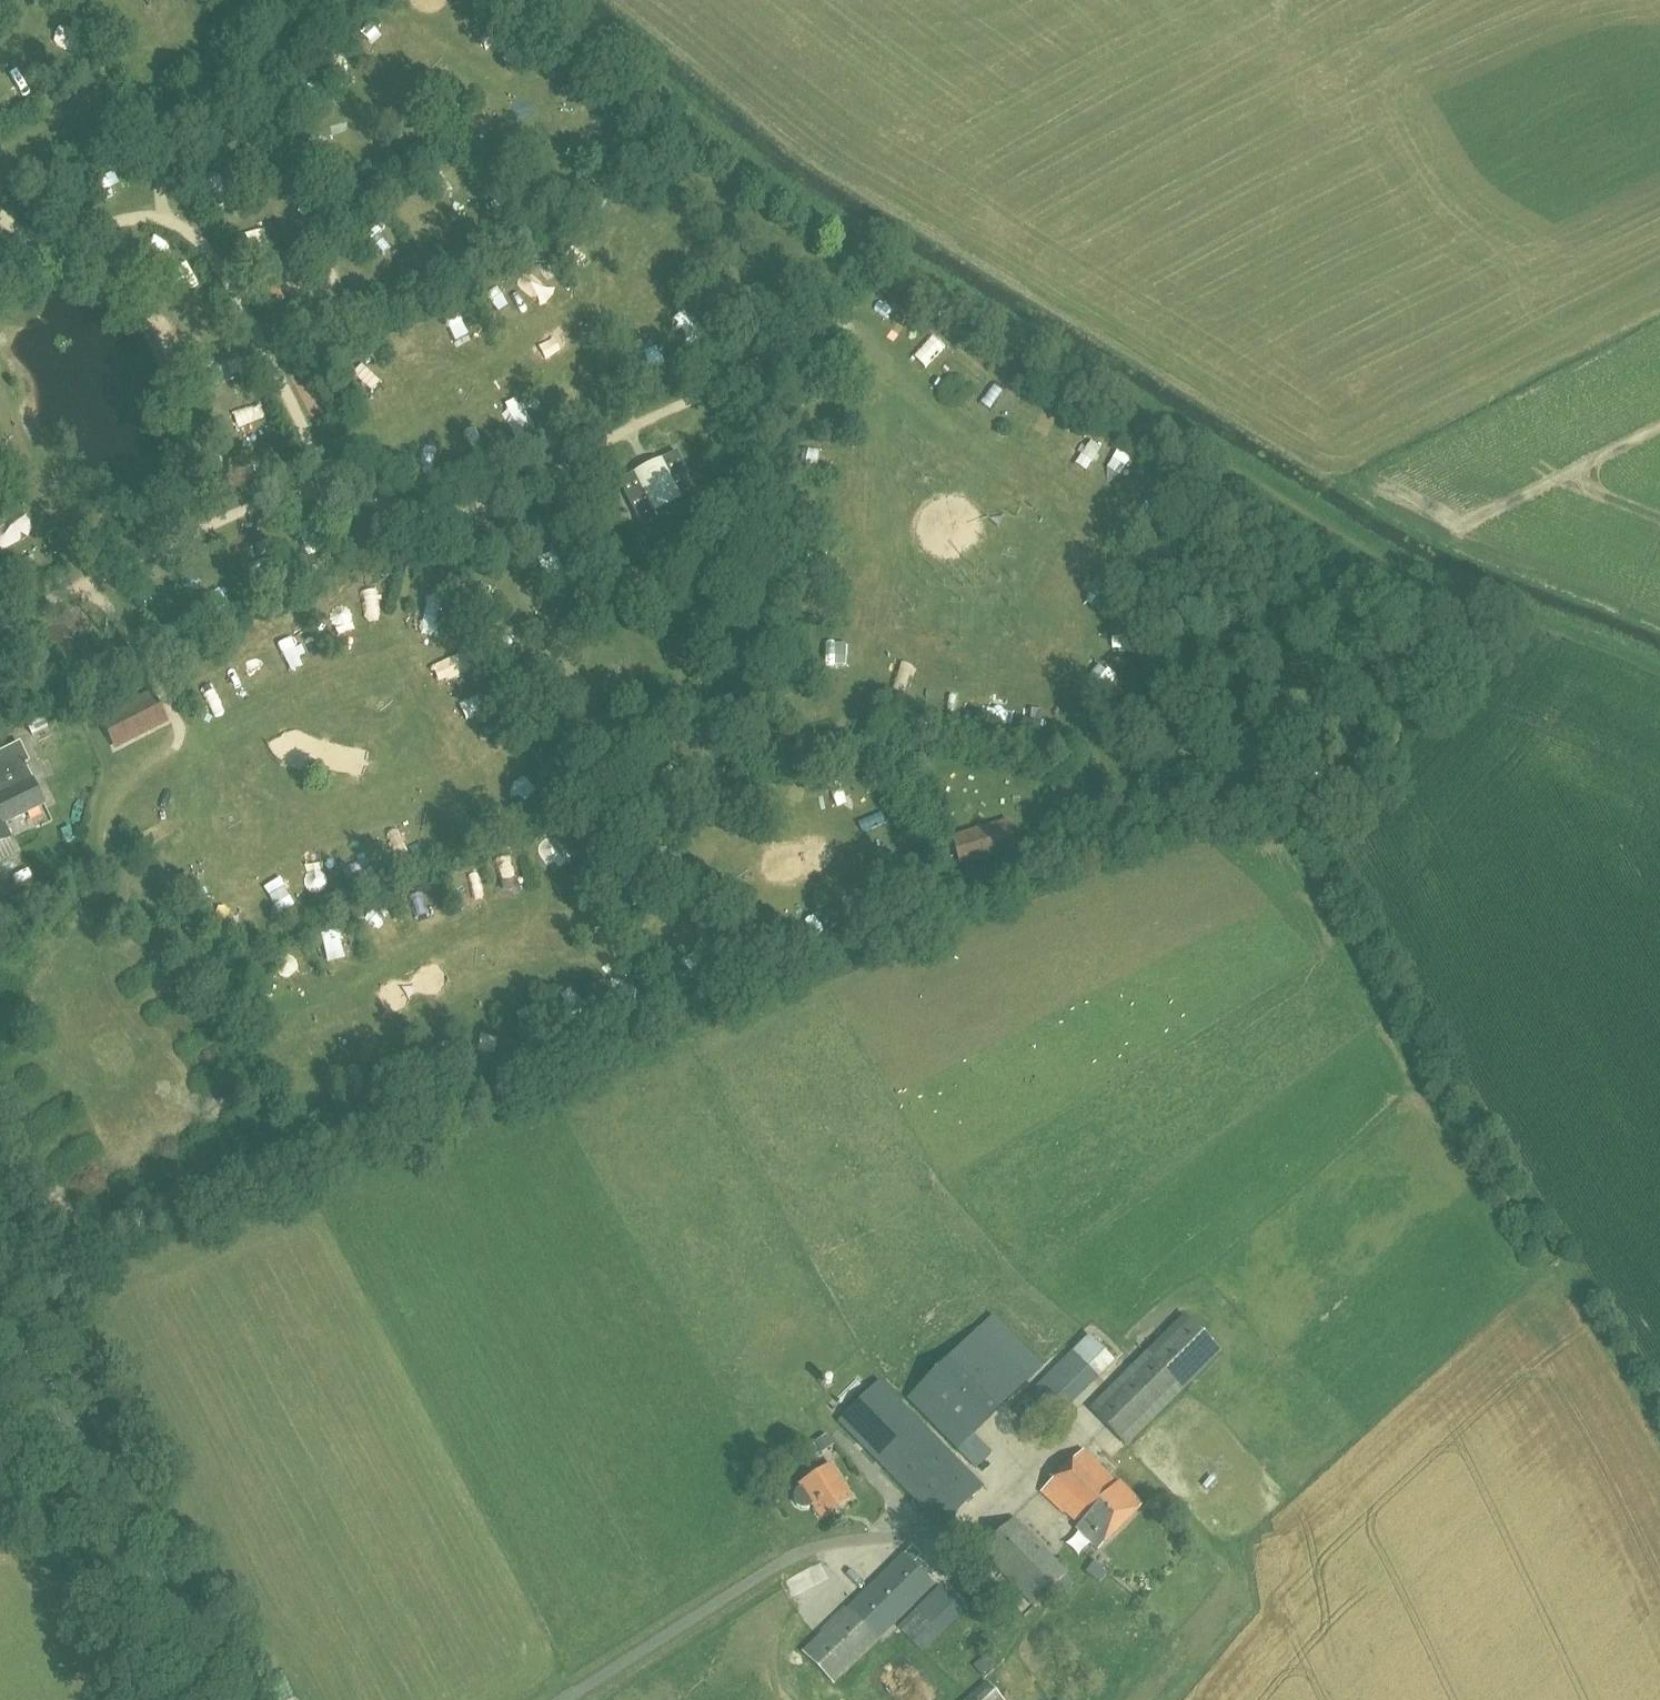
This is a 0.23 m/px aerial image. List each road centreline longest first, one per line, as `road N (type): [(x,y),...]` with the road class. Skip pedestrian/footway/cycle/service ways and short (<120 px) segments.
road 1 (track): [(316,466),(445,529),(880,302),(1119,478),(1087,665),(911,639),(841,722)]
road 2 (track): [(0,350),(65,546),(177,701),(181,724),(172,744),(104,797),(103,837),(134,884),(78,956),(166,1140)]
road 3 (track): [(491,505),(667,843),(276,1014),(281,1048),(323,1084)]
road 4 (track): [(9,235),(150,212),(190,231),(316,443),(316,466),(0,572)]
road 5 (track): [(181,724),(231,729),(394,650),(458,776),(255,879),(195,769)]
road 6 (track): [(316,443),(378,434),(520,361),(564,363),(586,327),(803,205)]
road 7 (track): [(841,722),(775,764),(696,761),(621,569),(563,466)]
road 8 (secondary): [(198,1699),(6,1304)]
road 9 (track): [(696,761),(745,884),(804,891),(867,842),(867,791),(841,722)]
road 10 (track): [(1087,665),(1098,790),(963,813)]
road 11 (track): [(566,138),(391,0)]

